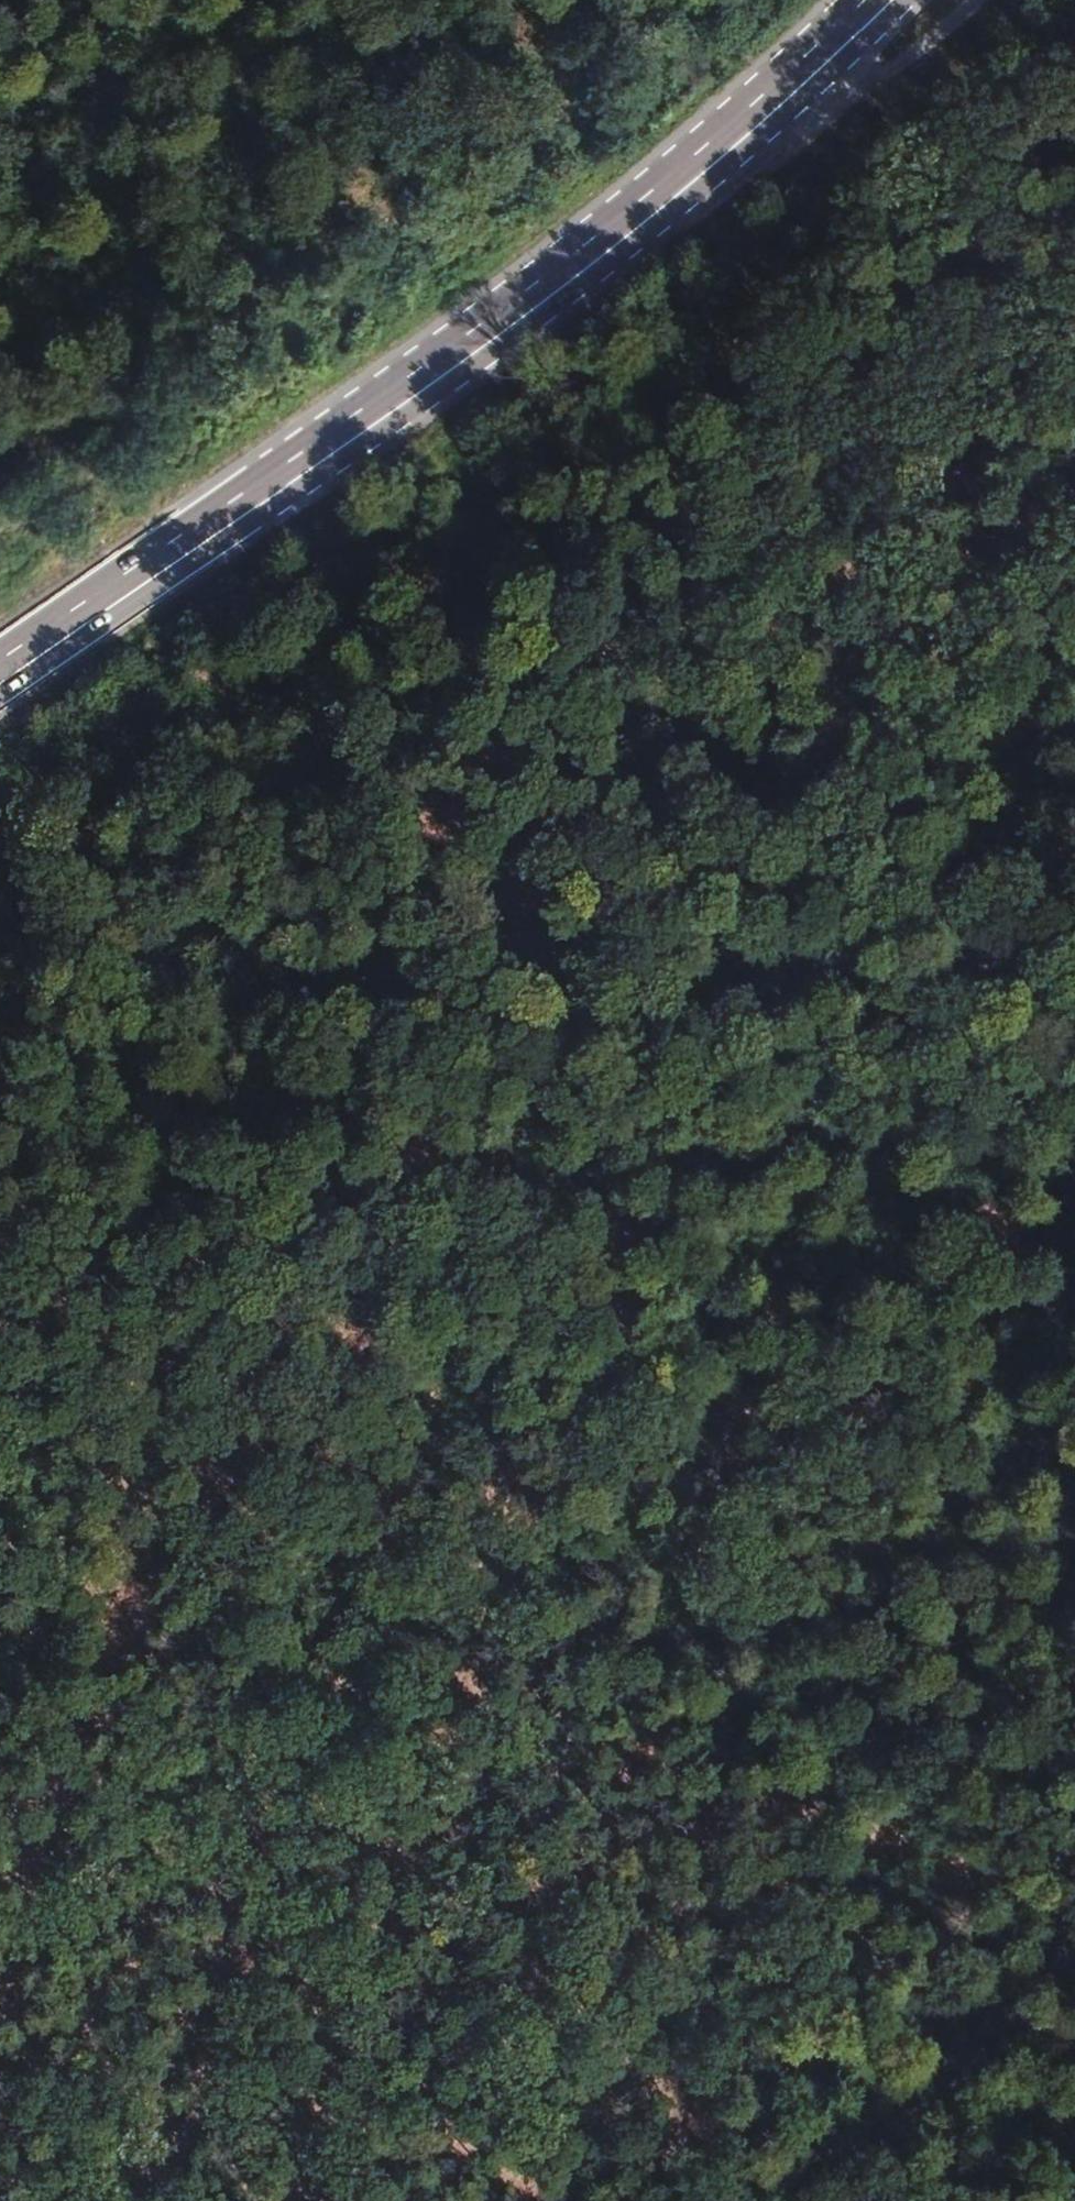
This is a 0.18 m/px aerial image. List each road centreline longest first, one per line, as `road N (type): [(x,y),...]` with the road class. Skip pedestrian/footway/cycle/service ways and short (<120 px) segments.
road 1 (track): [(1074,1032),(493,553),(232,679),(0,1413)]
road 2 (primary): [(0,675),(577,264),(693,170),(877,0)]

